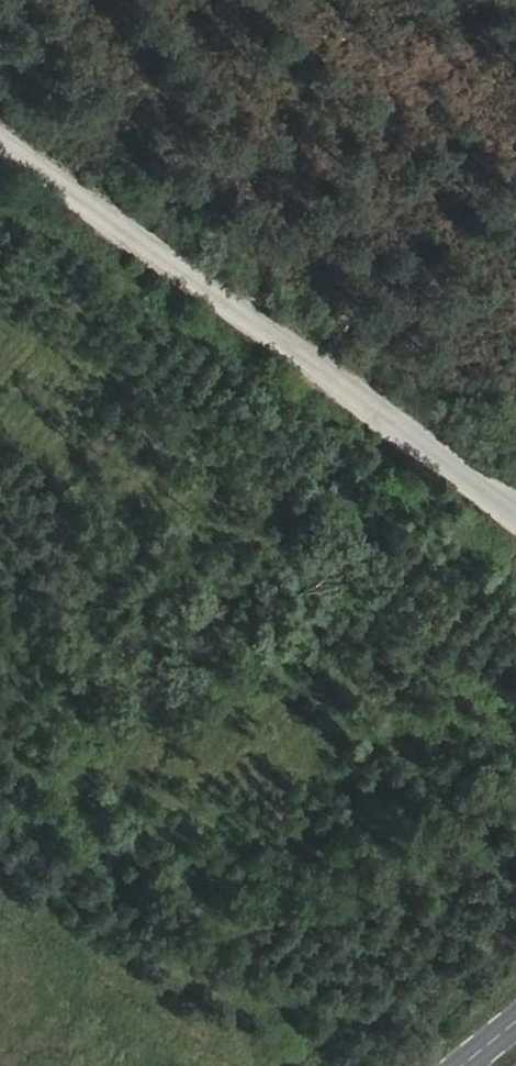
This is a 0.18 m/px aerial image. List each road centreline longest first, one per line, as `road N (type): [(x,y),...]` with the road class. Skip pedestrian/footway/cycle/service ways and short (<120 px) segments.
road 1 (track): [(0,125),(515,504)]

